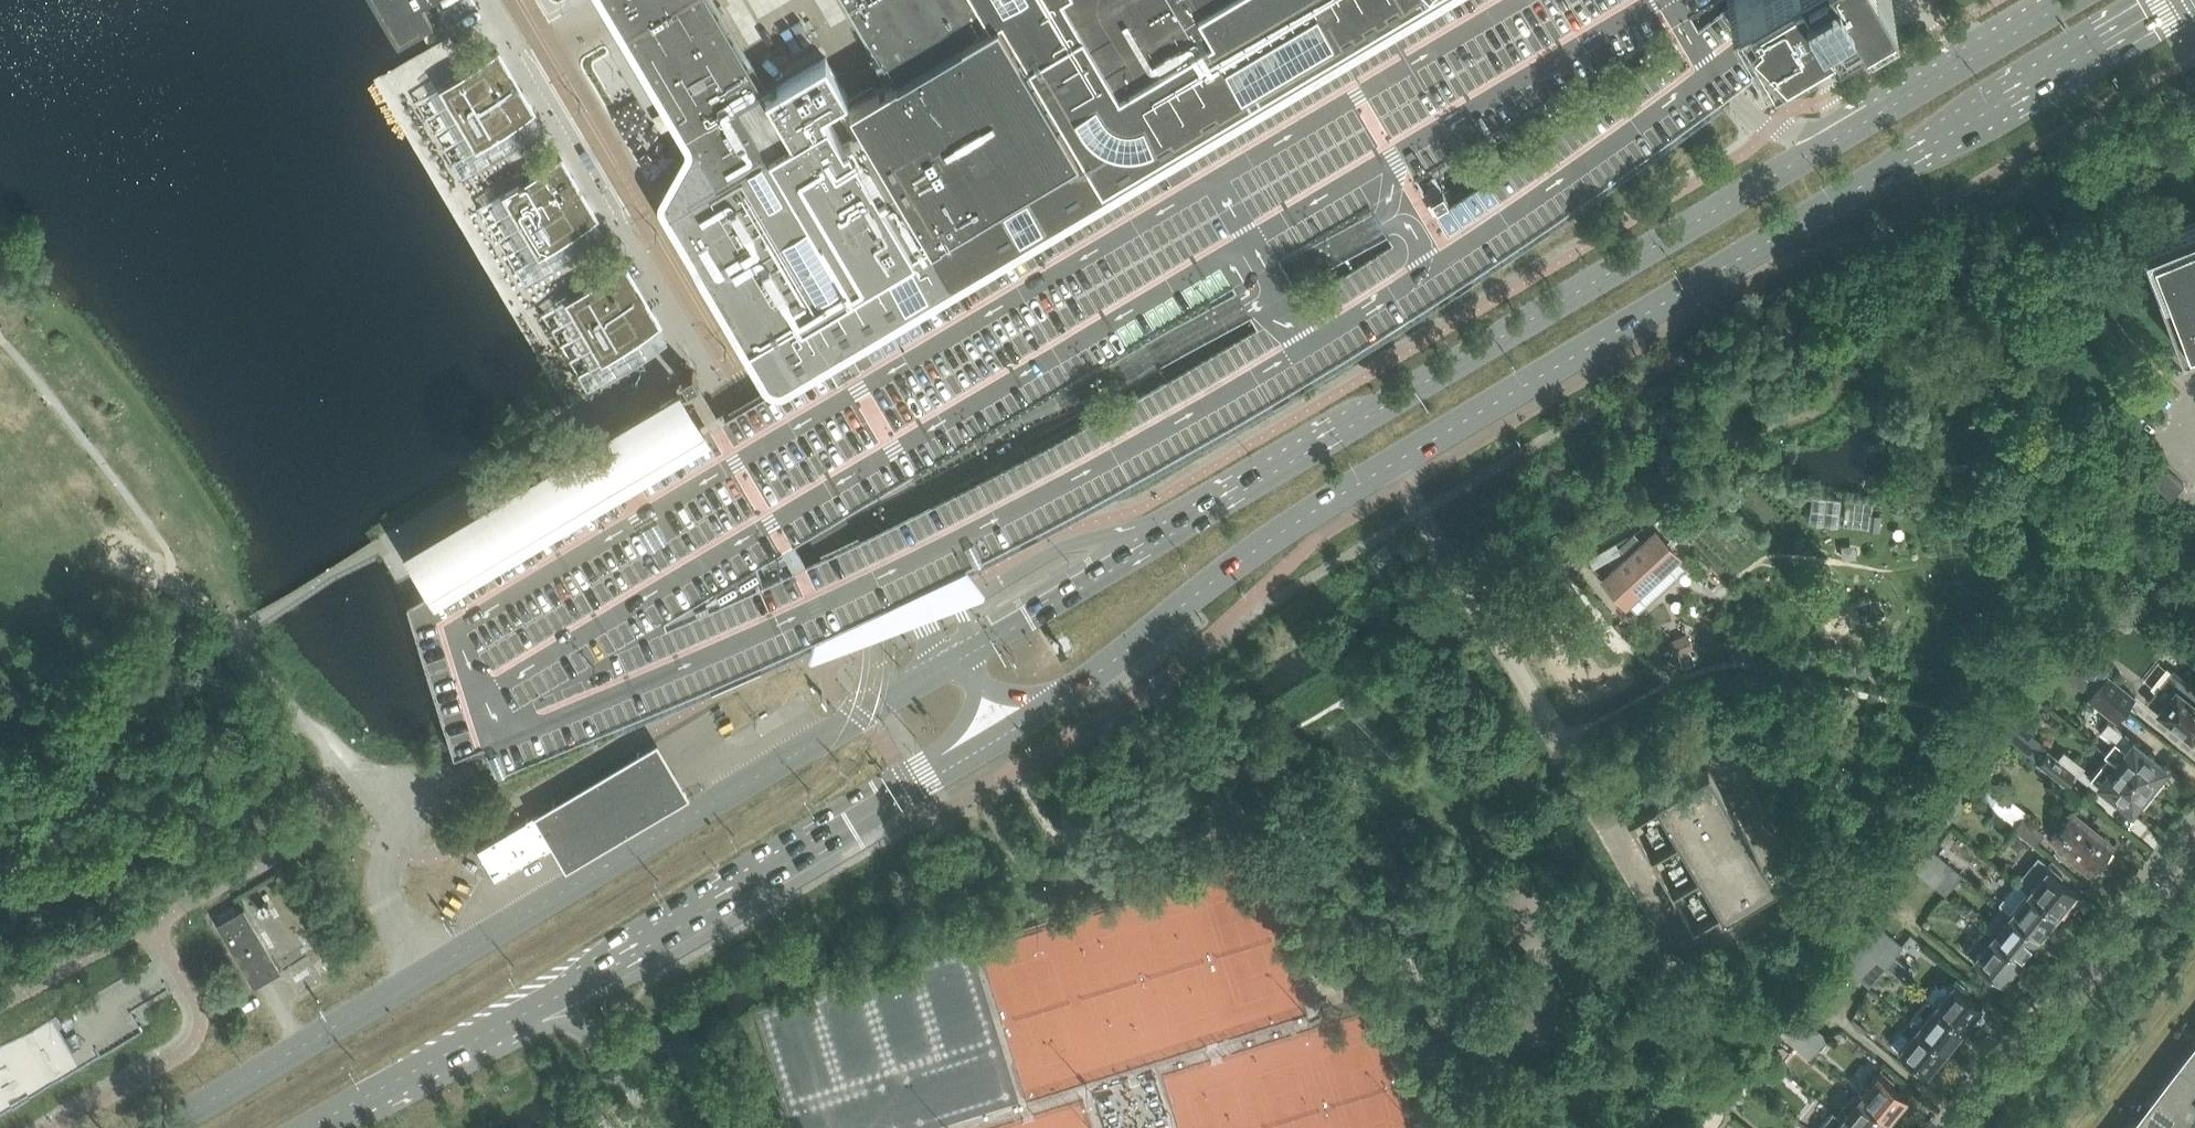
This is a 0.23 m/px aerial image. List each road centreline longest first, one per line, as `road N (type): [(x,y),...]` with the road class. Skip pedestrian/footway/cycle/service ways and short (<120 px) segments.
road 1 (secondary): [(2069,0),(164,1127)]
road 2 (secondary): [(308,1127),(850,829),(1052,704),(1260,545),(2174,0)]
road 3 (residential): [(1965,1127),(2044,1020),(2065,1010),(2121,941),(2131,914),(2194,838)]

